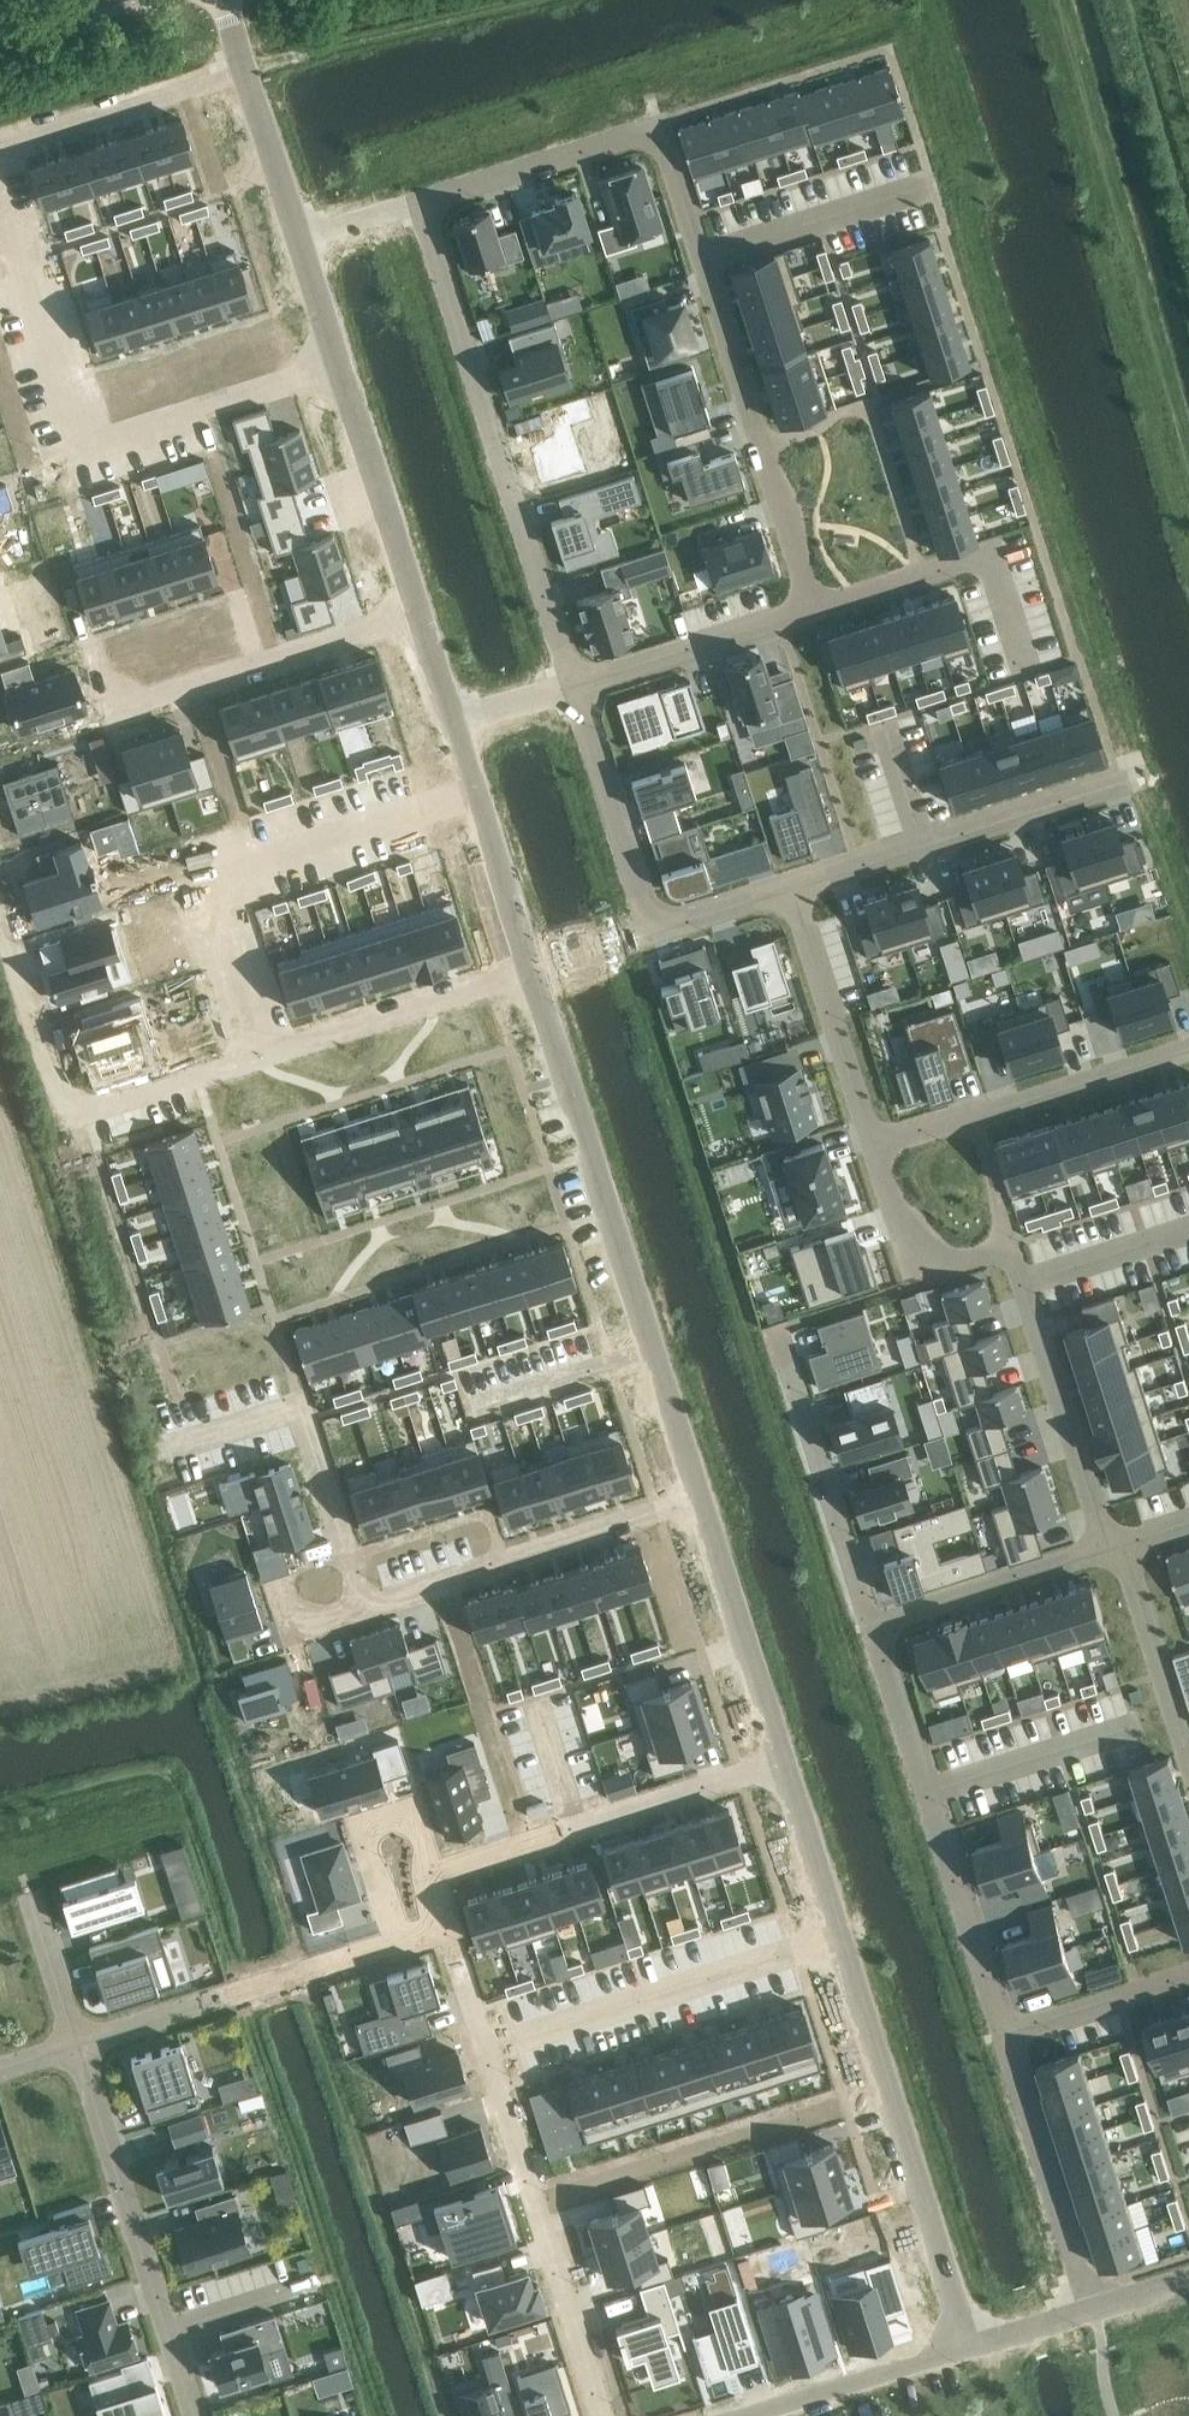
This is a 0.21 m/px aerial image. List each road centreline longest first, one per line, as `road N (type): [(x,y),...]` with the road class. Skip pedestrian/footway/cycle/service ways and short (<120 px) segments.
road 1 (residential): [(417,202),(660,124),(812,610)]
road 2 (residential): [(0,899),(70,1116),(530,969)]
road 3 (unclassified): [(695,1499),(530,969)]
road 4 (residential): [(0,180),(86,444),(334,363)]
road 5 (residential): [(872,1146),(883,1182),(927,1254),(965,1262),(1010,1249),(1104,1549)]
road 6 (residential): [(446,1929),(602,2415)]
road 7 (residential): [(417,202),(571,686)]
road 8 (residential): [(1003,2034),(870,1623)]
road 9 (unclassified): [(969,2347),(839,1938)]
road 10 (residential): [(76,2046),(191,2415)]
road 11 (residential): [(414,613),(114,707),(92,640)]
road 12 (unclassified): [(334,363),(222,0)]
road 13 (unclassified): [(530,969),(414,613)]
road 14 (residential): [(781,1767),(428,1877)]
road 15 (residential): [(790,888),(1120,784)]
road 16 (residential): [(695,1499),(368,1601)]
road 17 (residential): [(76,2046),(393,1946)]
road 18 (residential): [(1188,1048),(872,1146)]
road 19 (residential): [(839,1938),(526,2042)]
road 20 (residential): [(870,1623),(775,1328)]
road 21 (residential): [(1090,2308),(1003,2034)]
road 22 (unclassified): [(781,1767),(695,1499)]
road 23 (residential): [(790,888),(872,1146)]
road 24 (unclassified): [(414,613),(334,363)]
road 25 (residential): [(571,686),(649,933)]
road 26 (residential): [(571,686),(812,610)]
road 27 (residential): [(870,1623),(1104,1549)]
road 28 (unclassified): [(969,2347),(746,2415)]
road 29 (residential): [(428,1877),(411,1823),(392,1817),(367,1825),(360,1840),(393,1946)]
road 30 (residential): [(1121,1543),(1188,1756)]
road 31 (residential): [(368,1601),(300,1391)]
road 32 (residential): [(1188,1974),(1003,2034)]
road 33 (residential): [(812,610),(990,554)]
road 34 (unclassified): [(839,1938),(781,1767)]
road 35 (residential): [(30,1897),(76,2046)]
road 36 (residential): [(649,933),(790,888)]
road 37 (unclassified): [(1090,2308),(969,2347)]
road 38 (residential): [(649,933),(530,969)]

